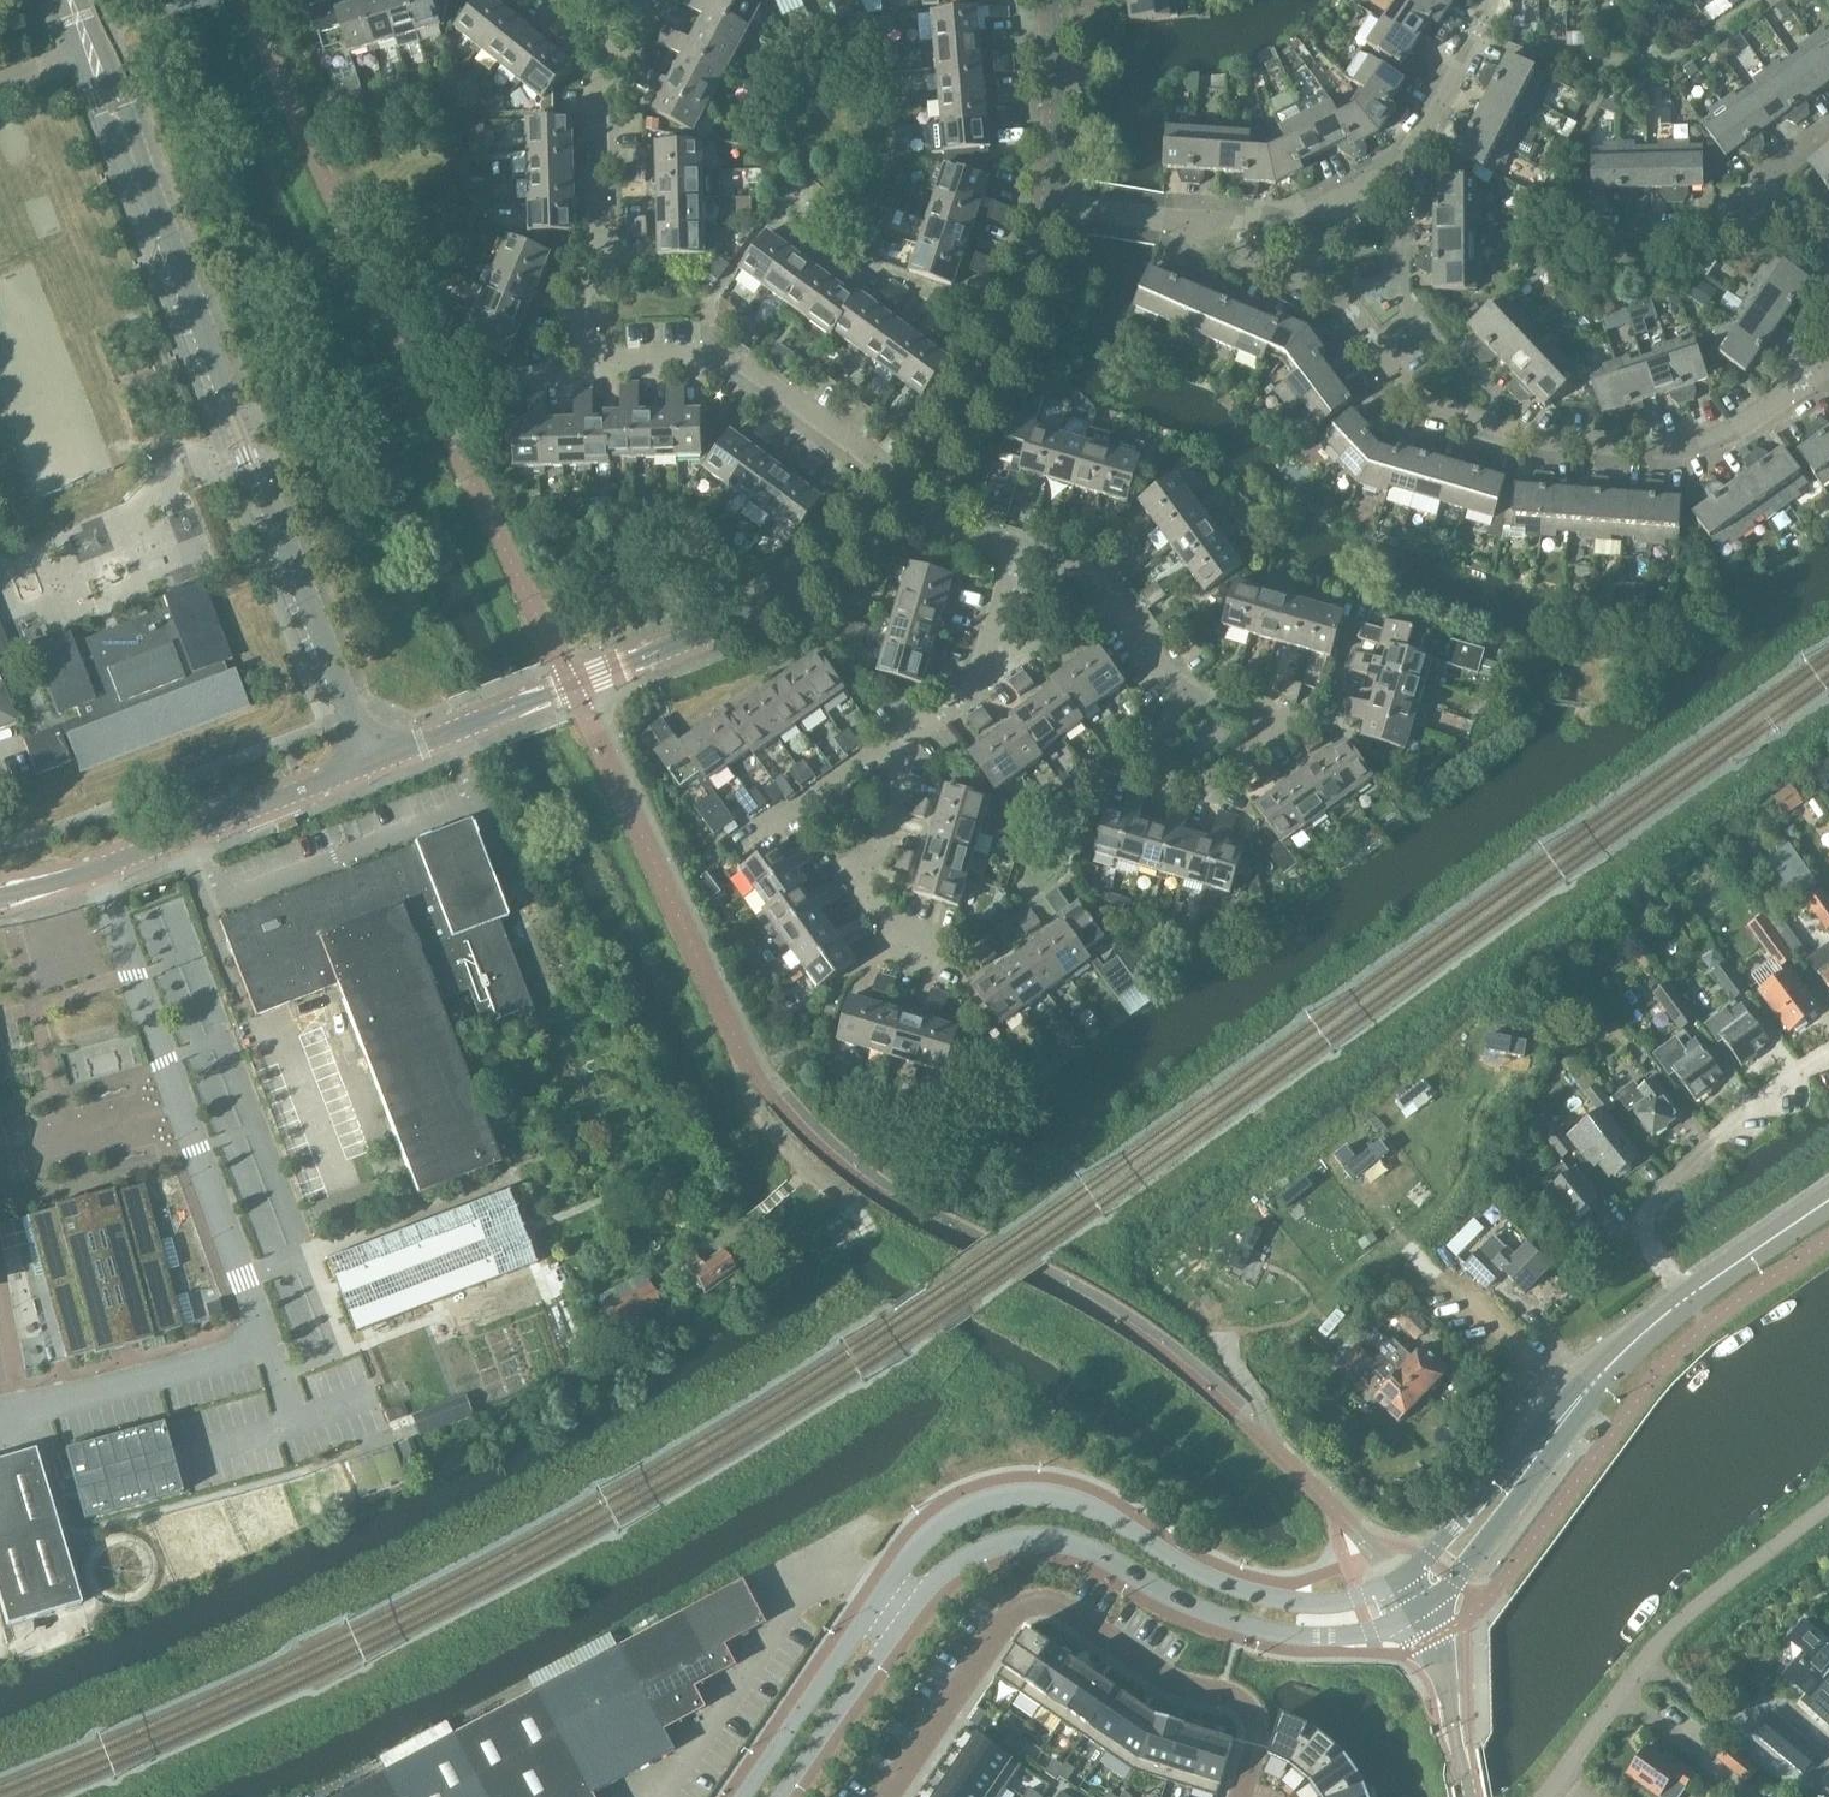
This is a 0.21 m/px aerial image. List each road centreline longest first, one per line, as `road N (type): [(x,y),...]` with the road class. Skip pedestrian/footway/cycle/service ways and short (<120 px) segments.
road 1 (secondary): [(1397,1582),(1336,1603),(1277,1599),(1212,1582),(1079,1503),(1010,1498),(969,1508),(912,1552),(741,1796)]
road 2 (secondary): [(778,1796),(922,1595),(950,1563),(1001,1541),(1034,1538),(1090,1549),(1161,1591),(1268,1630),(1363,1633),(1415,1611)]
road 3 (unclassified): [(371,760),(83,43)]
road 4 (residential): [(1167,214),(1336,298),(1411,399),(1509,441),(1688,457),(1828,369)]
road 5 (residential): [(924,504),(723,362),(610,360),(603,113),(618,25)]
road 6 (tertiary): [(371,760),(791,594),(846,567),(924,504)]
road 7 (residential): [(887,1796),(1007,1624),(1025,1608),(1049,1605),(1184,1687),(1236,1700),(1248,1711),(1255,1745),(1240,1796)]
road 8 (residential): [(1167,214),(1315,213),(1383,176),(1443,100),(1481,0)]
road 9 (residential): [(1550,1796),(1657,1654),(1828,1509)]
road 10 (tertiary): [(0,898),(99,869),(371,760)]
road 11 (secondary): [(1544,1443),(1644,1334),(1828,1203)]
road 12 (tertiary): [(924,504),(961,451),(1019,328),(1059,202)]
road 13 (residential): [(901,742),(981,682),(1008,551)]
road 14 (residential): [(1161,687),(1149,733),(1170,770),(1204,788),(1286,727)]
road 15 (residential): [(905,946),(866,888),(901,742)]
road 16 (residential): [(1161,687),(1086,579),(1008,551)]
road 17 (secondary): [(1415,1611),(1455,1577),(1529,1479),(1544,1443)]
road 18 (secondary): [(1544,1443),(1516,1455),(1397,1582)]
road 19 (tertiary): [(1059,202),(1064,80),(1051,0)]
road 20 (unclassified): [(1470,1796),(1451,1701),(1415,1611)]
road 21 (residential): [(1755,195),(1715,231),(1593,233)]
road 22 (residential): [(757,842),(901,742)]
road 23 (residential): [(1286,727),(1161,687)]
road 24 (residential): [(1286,727),(1325,719),(1351,637)]

